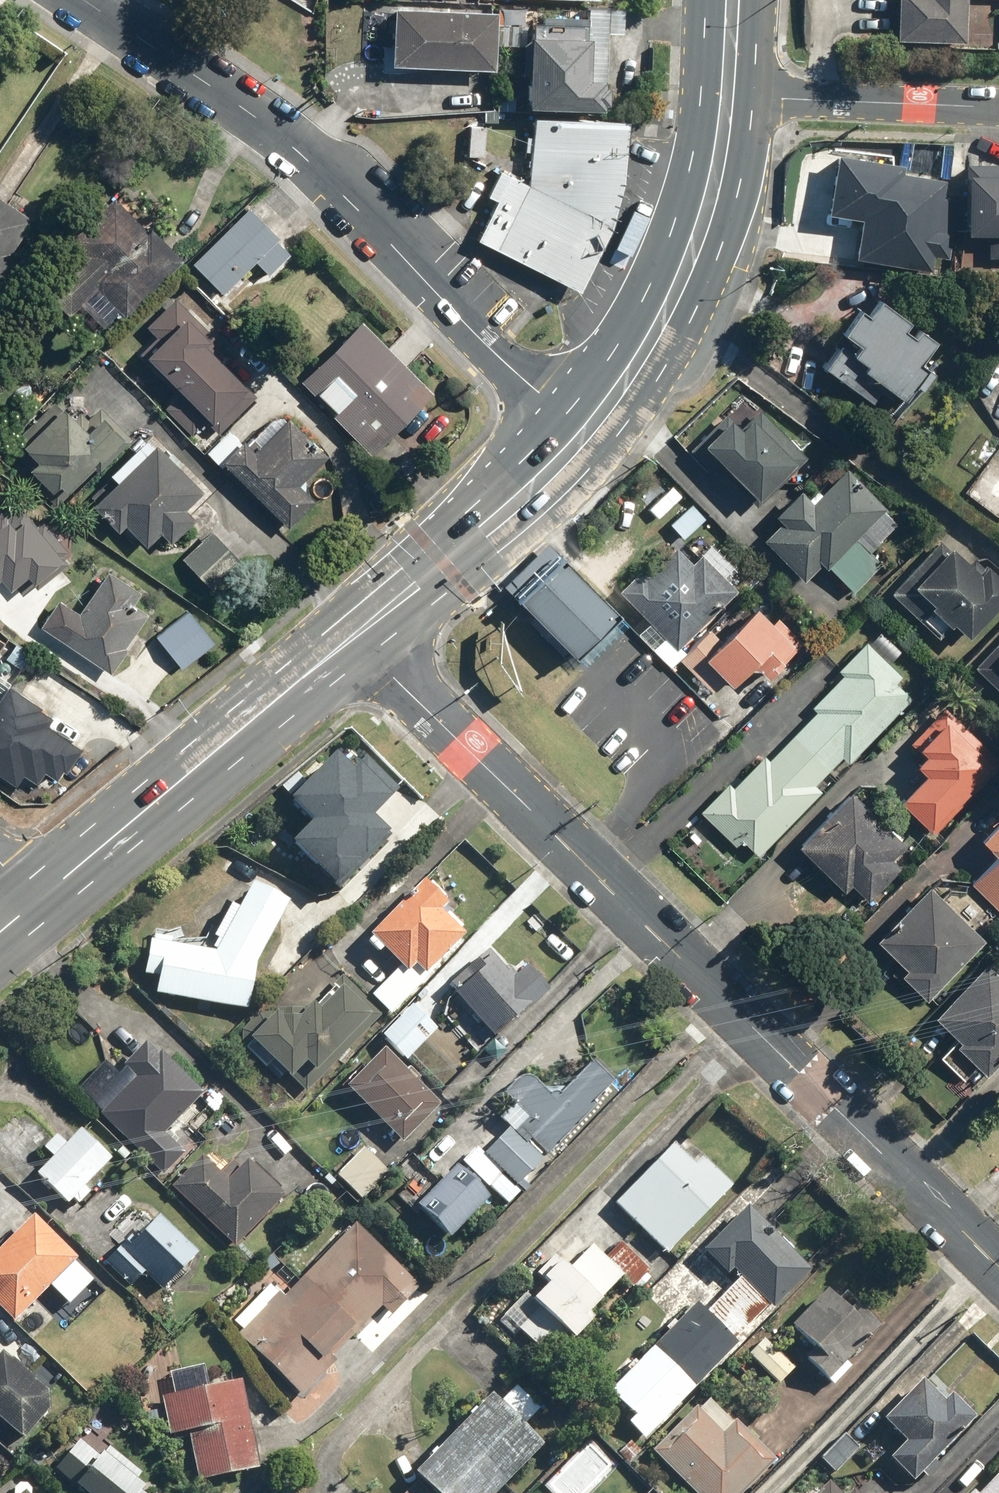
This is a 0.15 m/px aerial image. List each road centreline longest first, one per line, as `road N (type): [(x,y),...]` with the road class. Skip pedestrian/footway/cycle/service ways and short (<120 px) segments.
road 1 (residential): [(998,1265),(358,632)]
road 2 (residential): [(591,431),(491,350),(313,158),(87,0)]
road 3 (primary): [(358,632),(37,902)]
road 4 (primary): [(732,97),(693,257),(653,338),(591,431)]
road 5 (primary): [(591,431),(481,536),(358,632)]
road 6 (residential): [(732,97),(998,108)]

